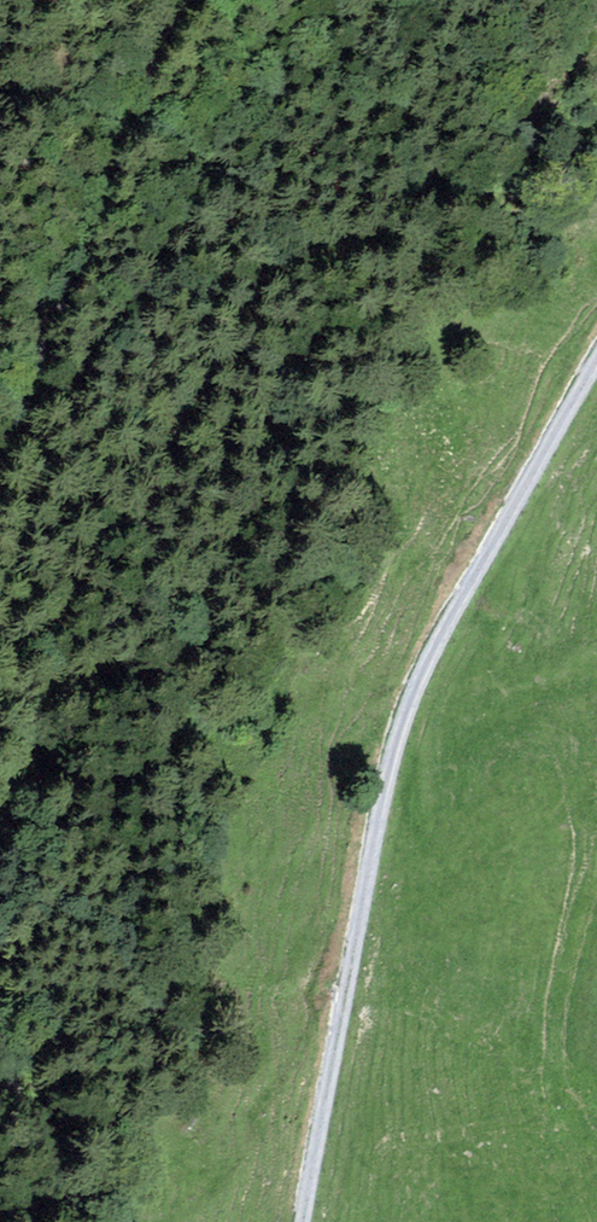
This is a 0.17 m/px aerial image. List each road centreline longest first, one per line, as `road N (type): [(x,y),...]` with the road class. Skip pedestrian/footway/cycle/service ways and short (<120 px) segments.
road 1 (track): [(303,1221),(420,683),(596,357)]
road 2 (track): [(202,0),(26,339),(0,468)]
road 3 (track): [(0,1034),(64,1221)]

